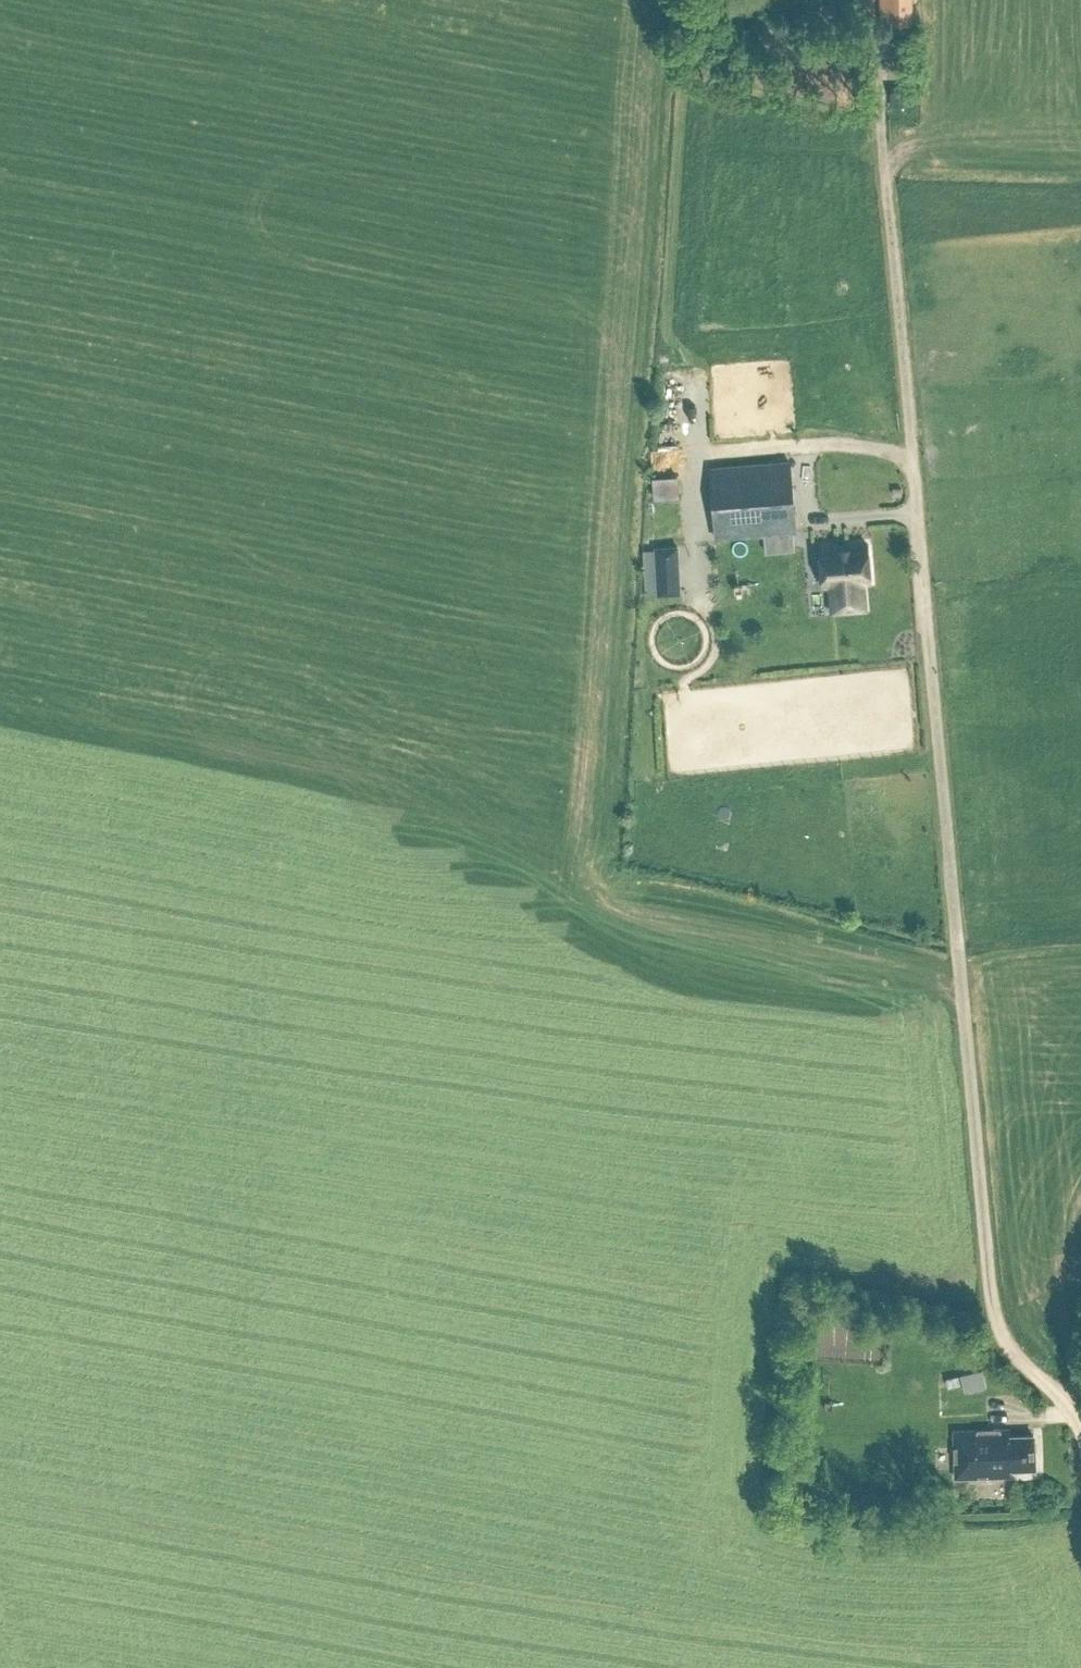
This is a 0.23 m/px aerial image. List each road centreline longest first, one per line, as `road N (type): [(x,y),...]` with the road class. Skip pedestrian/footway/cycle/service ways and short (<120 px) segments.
road 1 (unclassified): [(1080,1422),(1015,1353),(990,1285),(880,108)]

